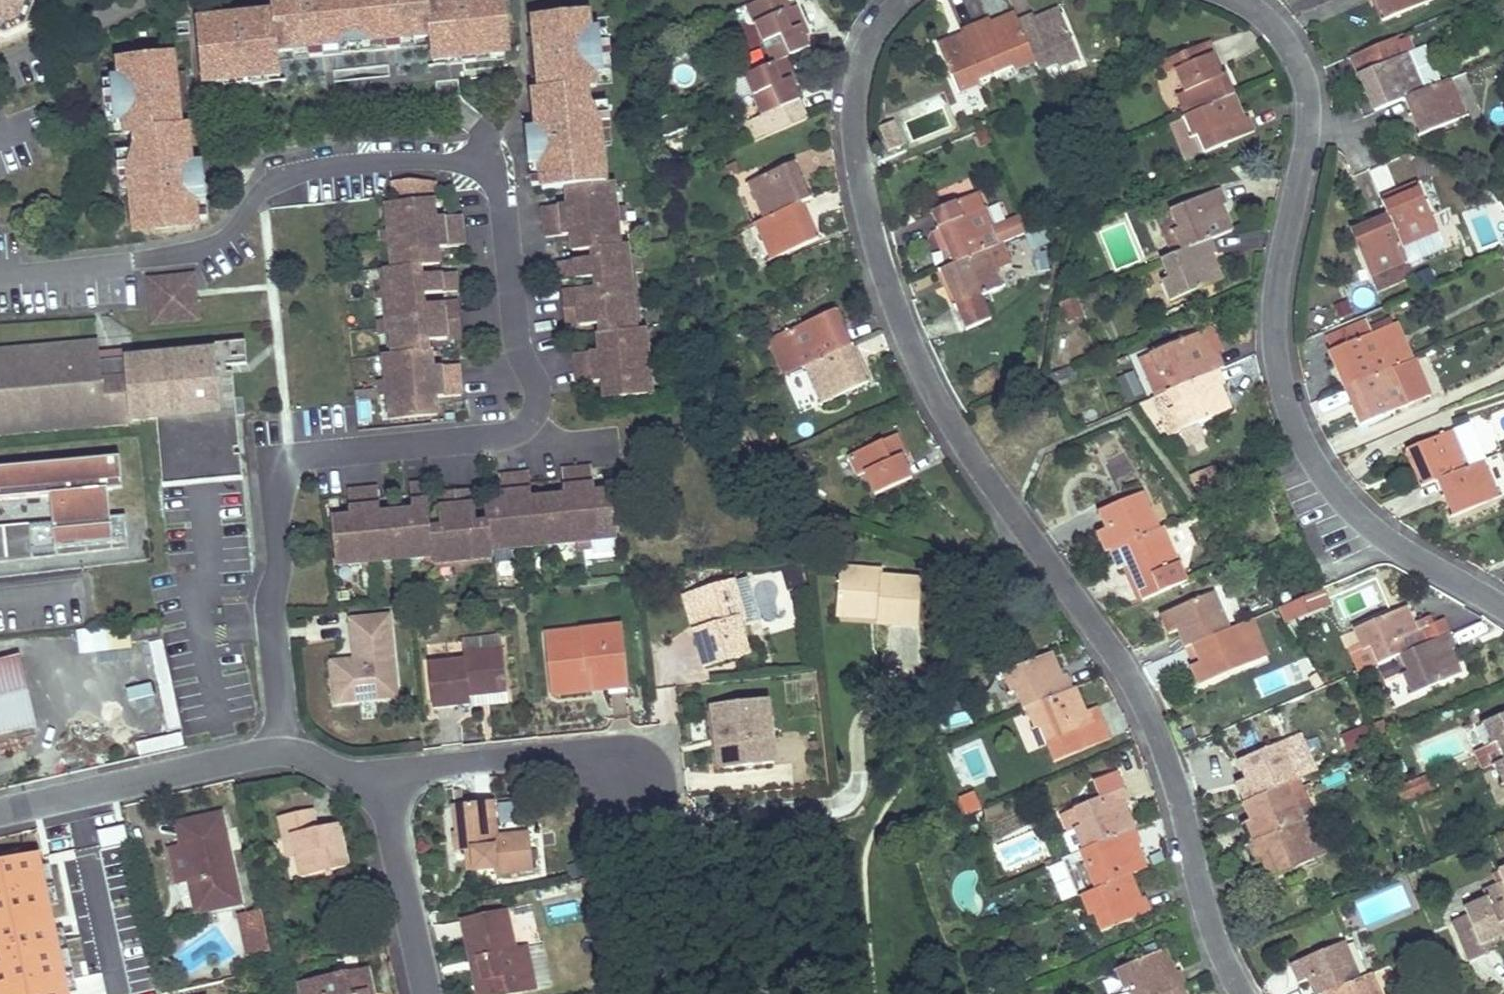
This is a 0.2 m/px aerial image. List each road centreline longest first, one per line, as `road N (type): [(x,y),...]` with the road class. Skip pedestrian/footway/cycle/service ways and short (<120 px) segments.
road 1 (residential): [(283,752),(270,609),(282,557),(283,471),(296,453),(315,449),(484,437),(510,427),(540,396),(519,335),(506,219),(492,185),(440,155),(309,165),(277,176),(220,239),(193,251),(0,270)]
road 2 (residential): [(896,0),(859,63),(852,111),(858,177),(902,326),(971,452),(1158,723),(1213,932),(1245,993)]
road 3 (residential): [(1503,606),(1347,505),(1289,412),(1277,324),(1309,128),(1308,85),(1296,46),(1250,0)]
road 4 (residential): [(426,993),(388,818),(347,777),(283,752)]
road 5 (residential): [(283,752),(0,807)]

